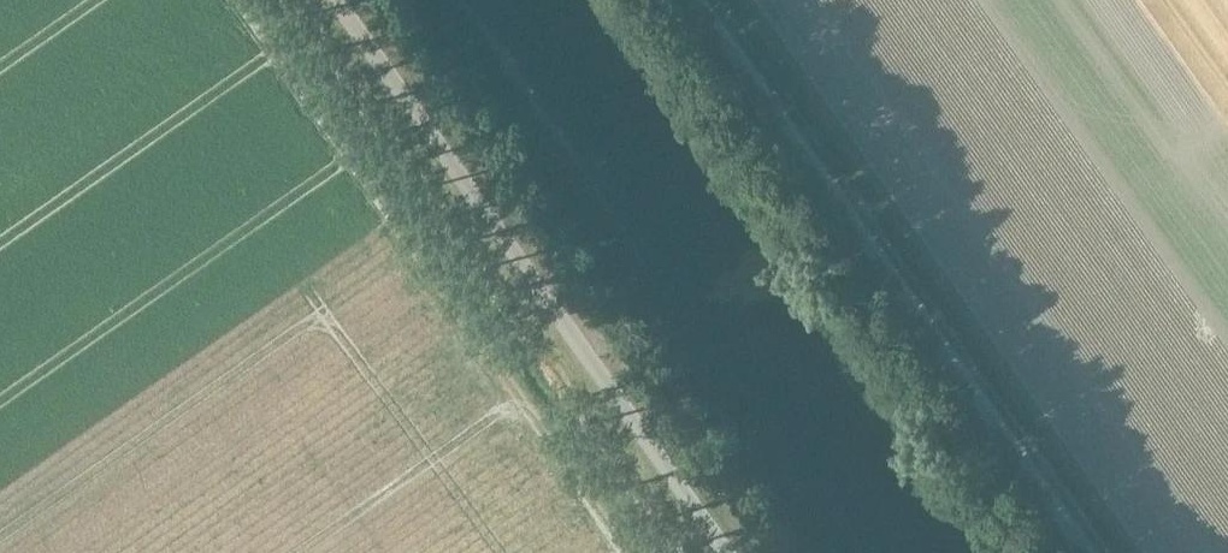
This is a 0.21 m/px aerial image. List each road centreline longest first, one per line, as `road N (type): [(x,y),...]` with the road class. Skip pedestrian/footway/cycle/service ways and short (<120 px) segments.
road 1 (unclassified): [(726,552),(329,0)]

